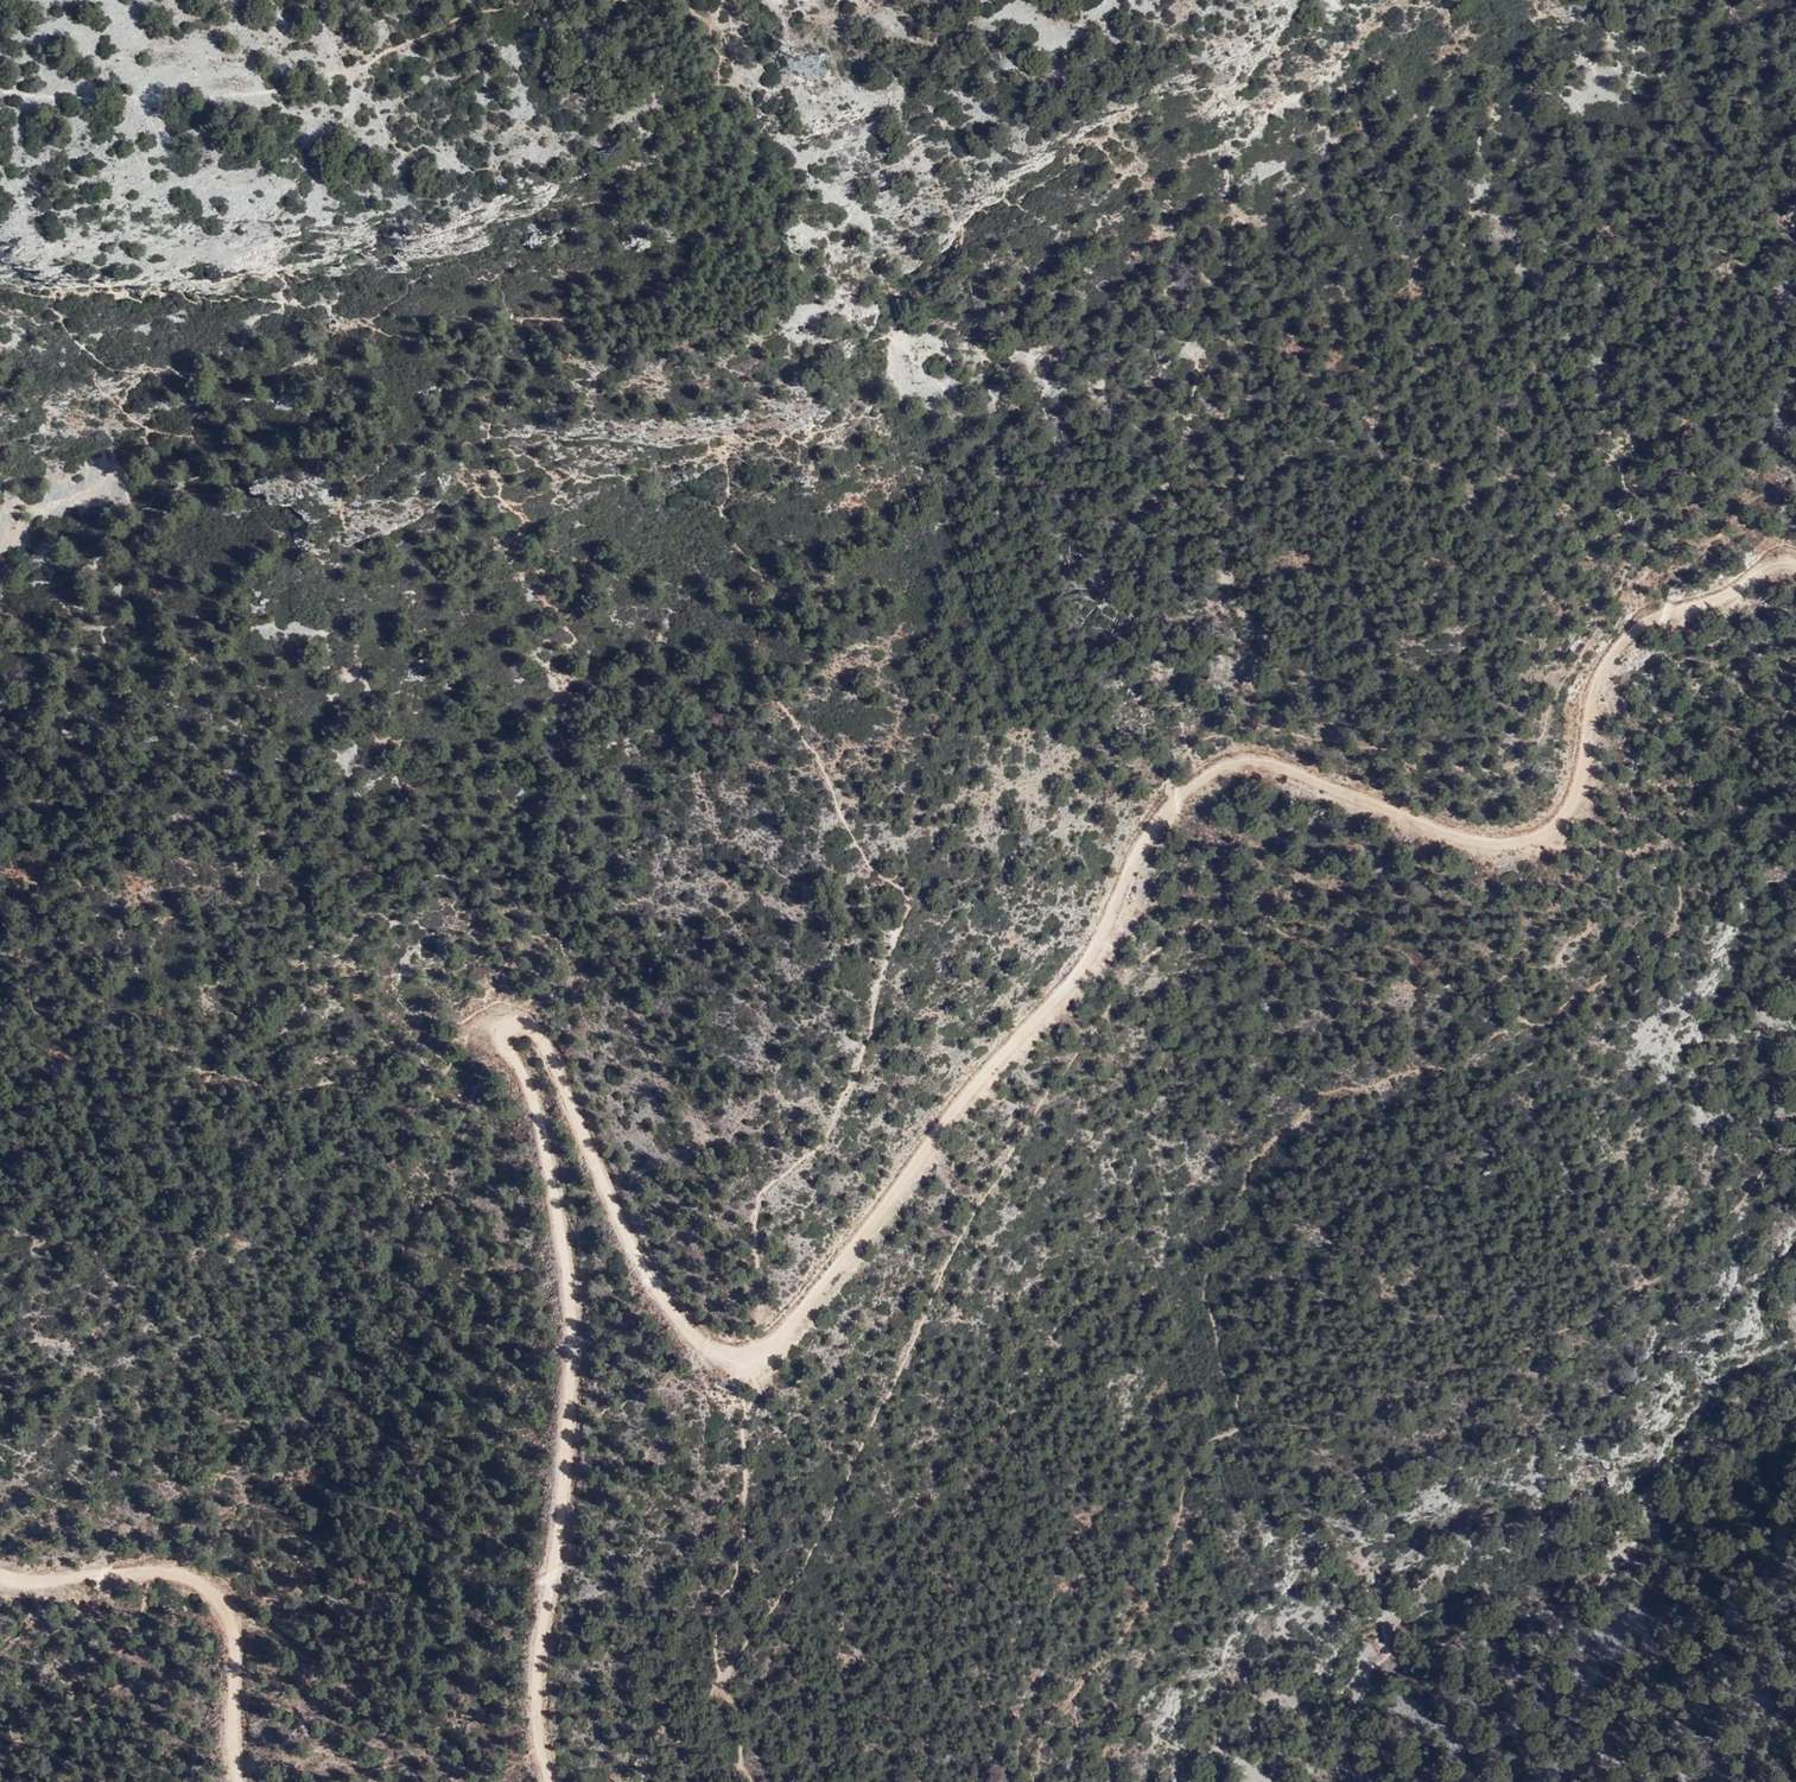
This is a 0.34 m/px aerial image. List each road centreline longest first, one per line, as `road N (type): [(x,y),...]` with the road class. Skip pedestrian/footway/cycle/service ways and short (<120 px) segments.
road 1 (track): [(1795,563),(1784,555),(1718,595),(1657,616),(1604,663),(1569,811),(1540,831),(1506,838),(1434,828),(1271,761),(1210,759),(1148,832),(1109,926),(759,1353),(741,1361),(716,1359),(675,1317),(557,1068),(513,1016),(500,1024),(497,1041),(533,1097),(554,1198),(566,1423),(532,1729),(554,1781)]
road 2 (track): [(243,1781),(231,1711),(231,1621),(221,1595),(198,1576),(164,1561),(55,1583),(0,1571)]

